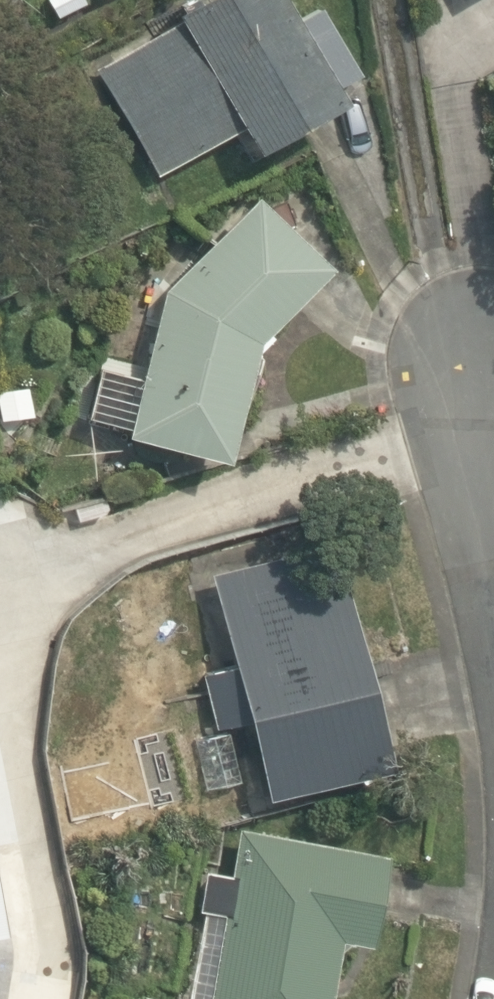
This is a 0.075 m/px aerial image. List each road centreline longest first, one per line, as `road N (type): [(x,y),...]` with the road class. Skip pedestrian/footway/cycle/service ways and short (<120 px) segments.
road 1 (residential): [(486,422),(0,570)]
road 2 (residential): [(388,0),(431,225),(481,369)]
road 3 (residential): [(0,676),(51,963)]

